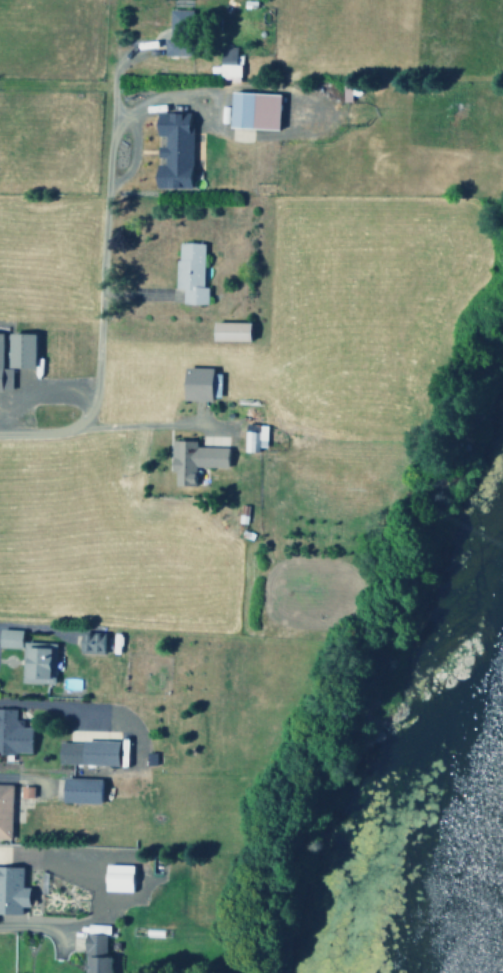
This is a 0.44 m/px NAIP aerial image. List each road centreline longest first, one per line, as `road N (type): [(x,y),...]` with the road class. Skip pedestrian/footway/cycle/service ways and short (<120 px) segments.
road 1 (residential): [(44,438),(73,432),(95,393),(113,80),(136,50)]
road 2 (residential): [(111,129),(147,100),(222,92)]

